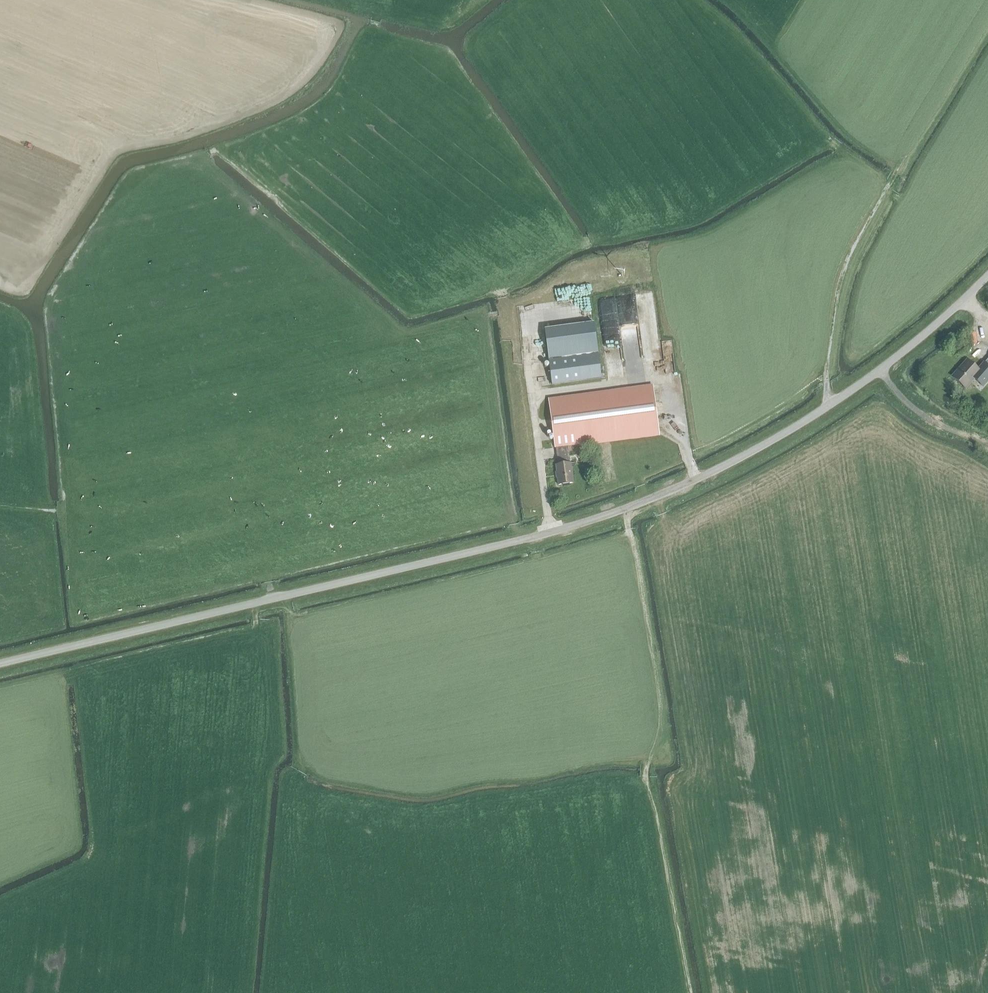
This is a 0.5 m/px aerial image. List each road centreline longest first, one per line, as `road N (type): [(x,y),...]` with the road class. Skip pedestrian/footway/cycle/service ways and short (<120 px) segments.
road 1 (unclassified): [(0,665),(564,533),(674,493),(791,434),(881,369),(987,275)]

